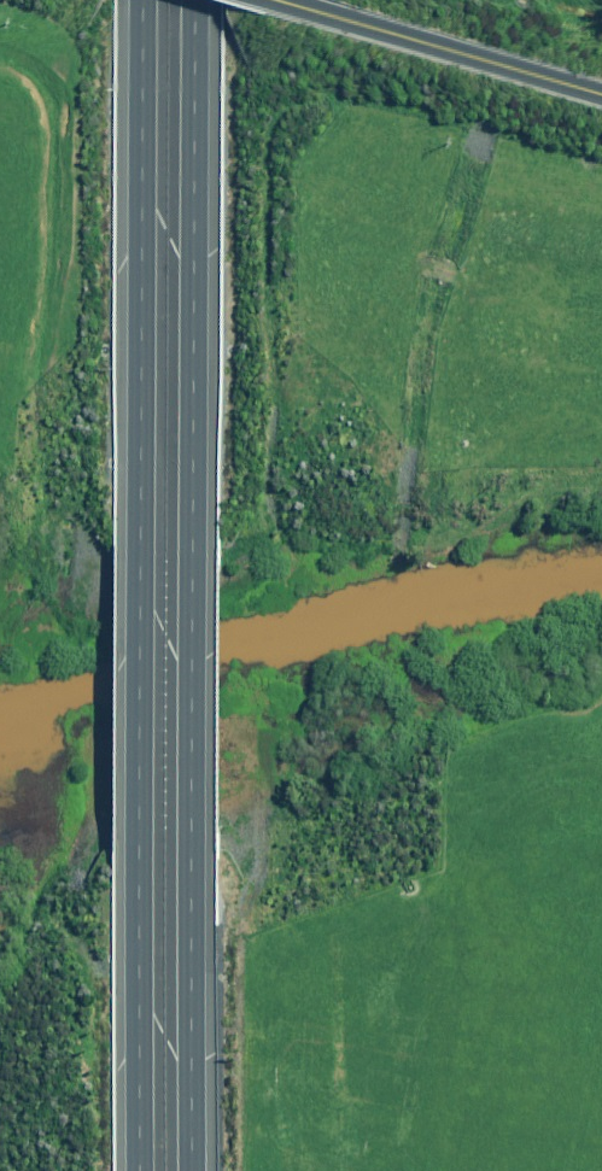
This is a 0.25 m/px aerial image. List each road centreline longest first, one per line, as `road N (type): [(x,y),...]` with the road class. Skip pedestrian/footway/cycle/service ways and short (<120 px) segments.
road 1 (motorway): [(192,0),(187,844),(193,1170)]
road 2 (motorway): [(139,1170),(140,0)]
road 3 (unclassified): [(275,0),(601,93)]

